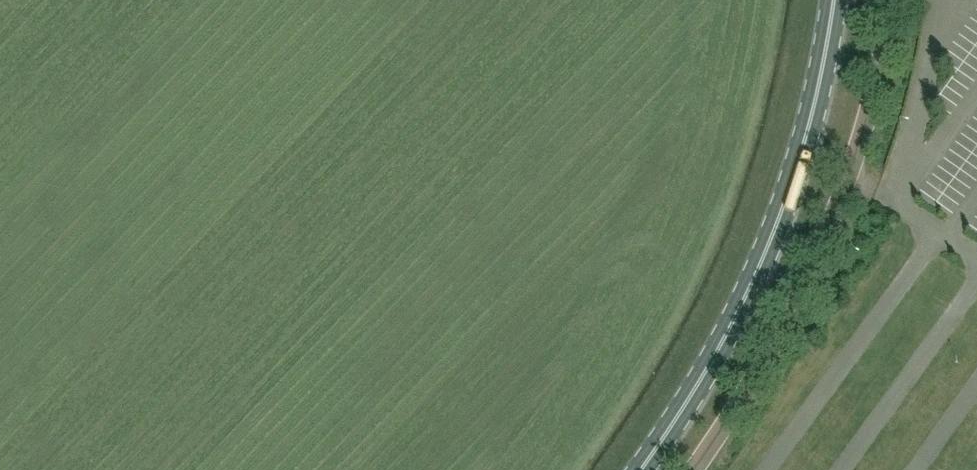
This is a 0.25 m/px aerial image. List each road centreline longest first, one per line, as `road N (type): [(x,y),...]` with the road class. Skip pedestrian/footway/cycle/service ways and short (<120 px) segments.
road 1 (unclassified): [(683,469),(759,367),(830,228),(866,123),(893,0)]
road 2 (primary): [(641,469),(739,311),(781,218),(833,0)]

